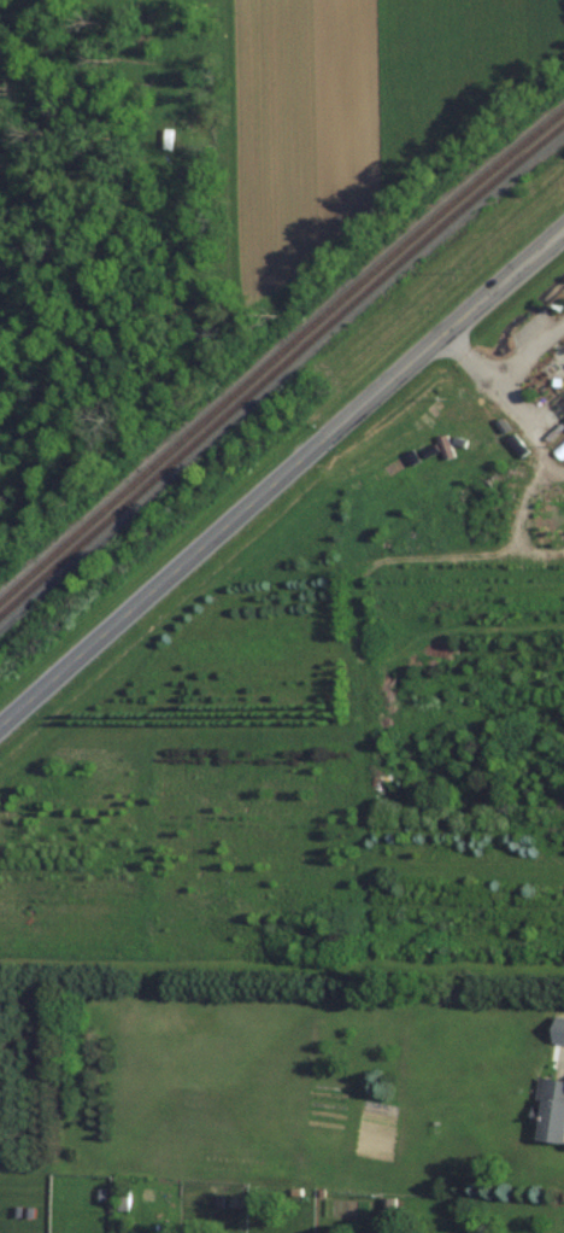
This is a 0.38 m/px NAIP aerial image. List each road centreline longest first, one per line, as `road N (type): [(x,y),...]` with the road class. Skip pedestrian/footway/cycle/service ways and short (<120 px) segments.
road 1 (secondary): [(0,726),(563,227)]

